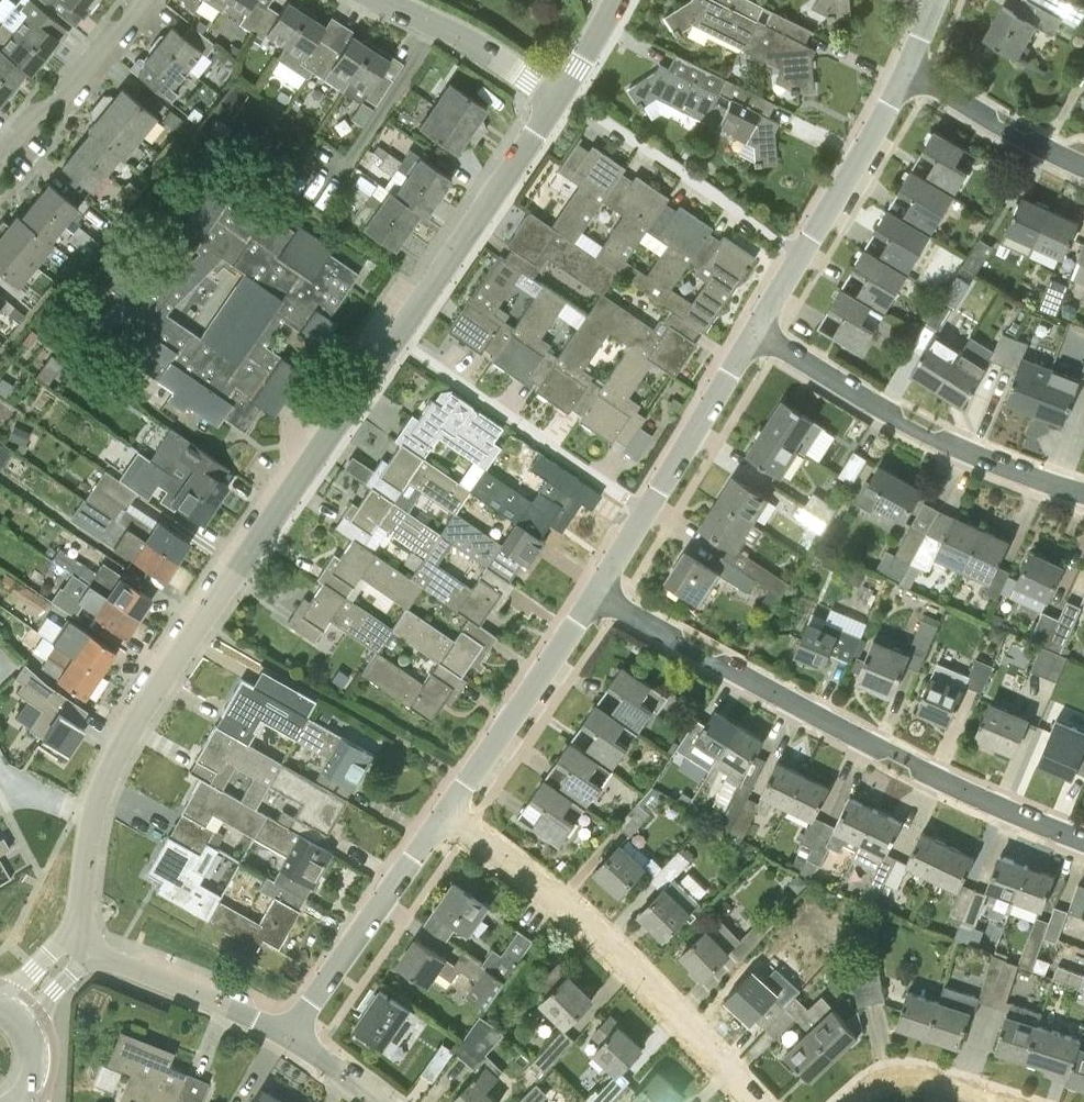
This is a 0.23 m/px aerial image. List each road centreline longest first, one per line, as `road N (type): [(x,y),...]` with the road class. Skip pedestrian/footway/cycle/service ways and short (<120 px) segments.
road 1 (tertiary): [(78,922),(93,814),(121,748),(395,339)]
road 2 (residential): [(1083,844),(873,749),(584,594)]
road 3 (residential): [(752,1101),(644,978),(446,815)]
road 4 (residential): [(1083,490),(962,455),(753,331)]
road 5 (residential): [(642,504),(395,339)]
road 6 (tertiary): [(395,339),(558,98)]
road 7 (residential): [(800,251),(563,90)]
road 8 (residential): [(286,1035),(446,815)]
road 9 (residential): [(446,815),(584,594)]
road 10 (residential): [(286,1035),(85,948)]
road 11 (residential): [(134,0),(0,168)]
road 12 (residential): [(642,504),(753,331)]
road 13 (residential): [(800,251),(904,79)]
road 14 (residential): [(1083,169),(904,79)]
road 15 (residential): [(558,98),(472,41),(385,0)]
road 16 (residential): [(850,1101),(896,1075),(997,1101)]

